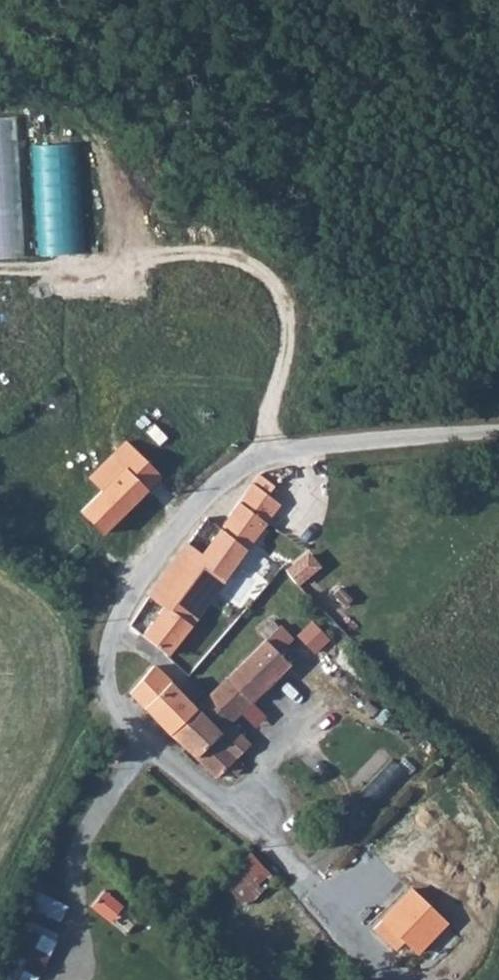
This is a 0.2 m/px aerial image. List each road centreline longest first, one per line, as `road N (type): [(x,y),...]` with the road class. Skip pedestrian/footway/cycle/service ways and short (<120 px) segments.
road 1 (unclassified): [(393,979),(307,886),(128,726),(103,688),(114,608),(185,503),(252,456),(498,428)]
road 2 (track): [(252,456),(287,391),(299,308),(272,91),(242,0)]

